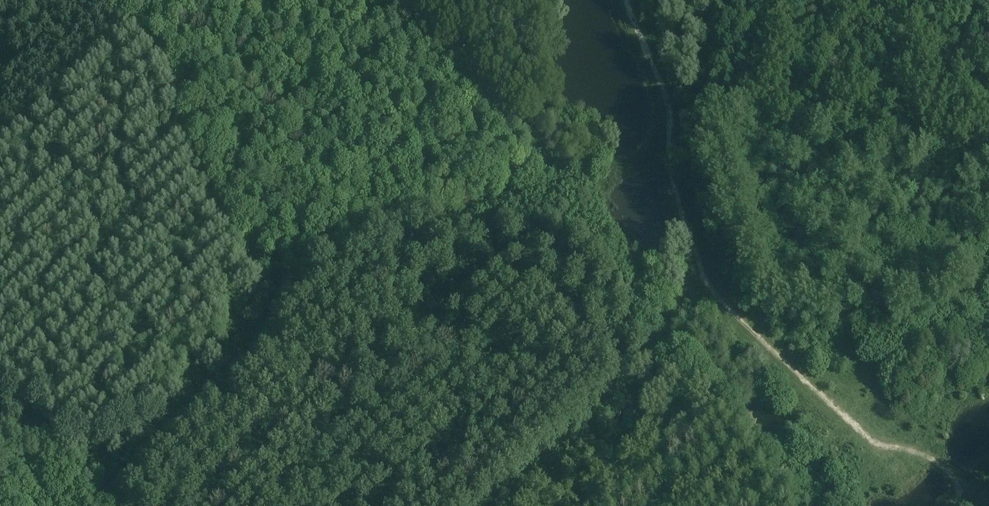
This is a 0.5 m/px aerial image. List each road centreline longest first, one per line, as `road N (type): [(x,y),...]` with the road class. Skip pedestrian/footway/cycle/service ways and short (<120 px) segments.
road 1 (track): [(935,505),(702,275),(630,0)]

